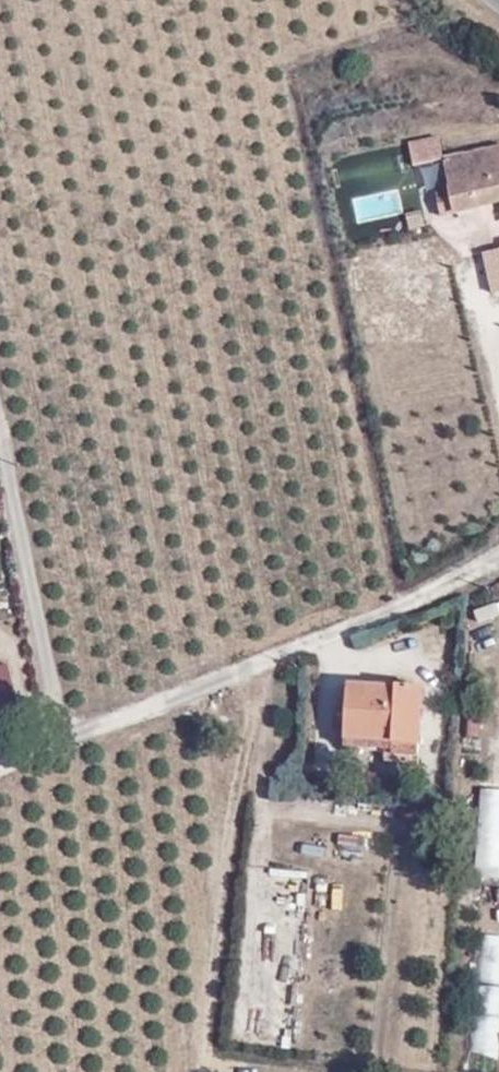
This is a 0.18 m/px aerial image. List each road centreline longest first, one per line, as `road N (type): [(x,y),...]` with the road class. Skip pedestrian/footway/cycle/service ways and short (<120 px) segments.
road 1 (residential): [(0,762),(498,559)]

